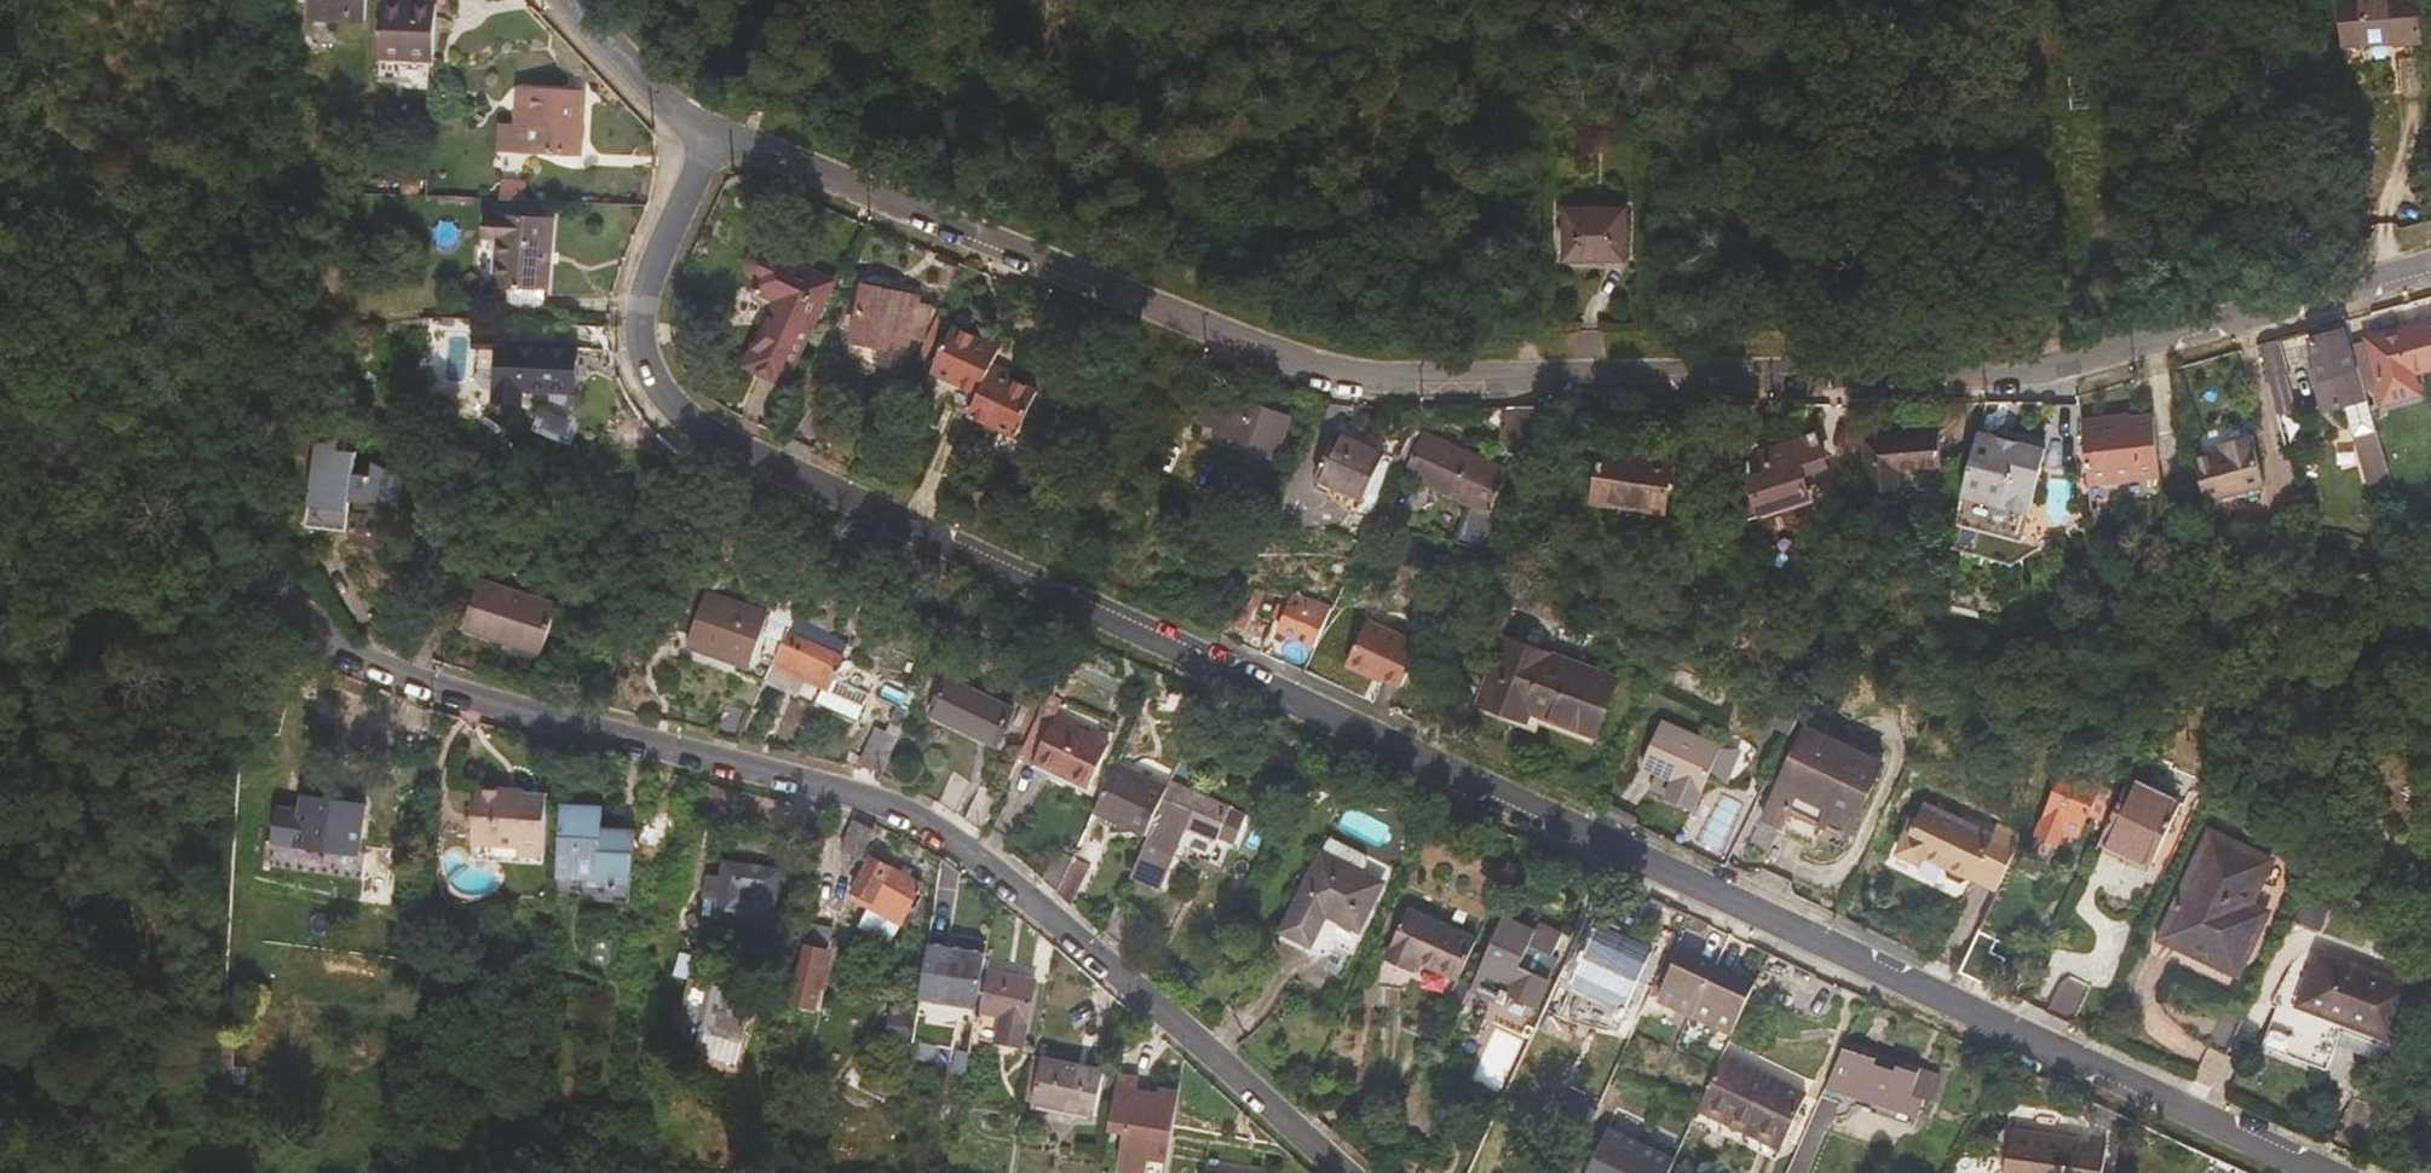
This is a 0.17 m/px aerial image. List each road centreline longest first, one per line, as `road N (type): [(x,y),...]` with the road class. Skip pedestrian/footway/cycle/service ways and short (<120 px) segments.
road 1 (residential): [(2320,1172),(670,411),(643,370),(634,317),(644,272),(705,147)]
road 2 (residential): [(705,147),(756,149),(1235,338),(1373,378),(2045,370),(2430,269)]
road 3 (residential): [(1347,1172),(1046,910),(897,805),(565,719),(378,660)]
road 4 (residential): [(705,147),(562,0)]

